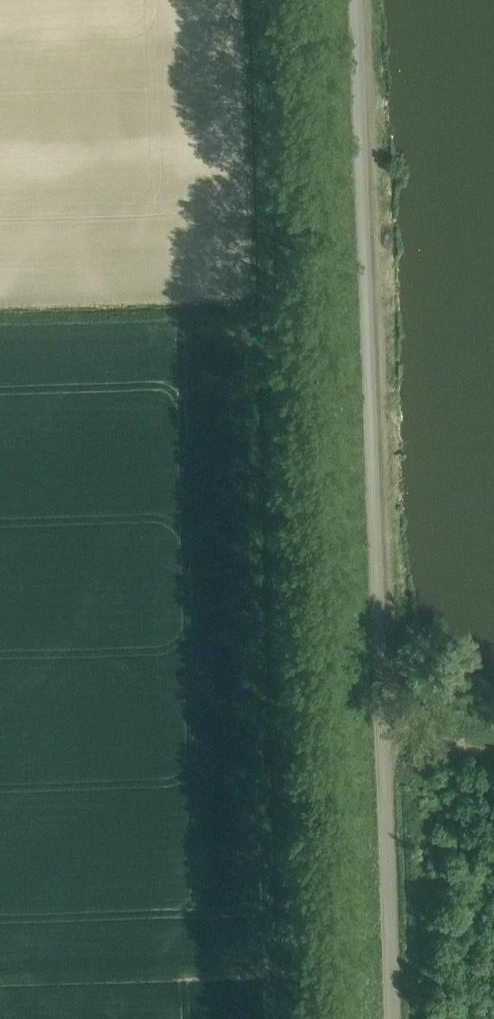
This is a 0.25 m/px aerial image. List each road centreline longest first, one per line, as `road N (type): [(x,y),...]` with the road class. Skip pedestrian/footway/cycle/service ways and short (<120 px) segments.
road 1 (unclassified): [(394,1018),(358,0)]
road 2 (track): [(299,1018),(266,0)]

